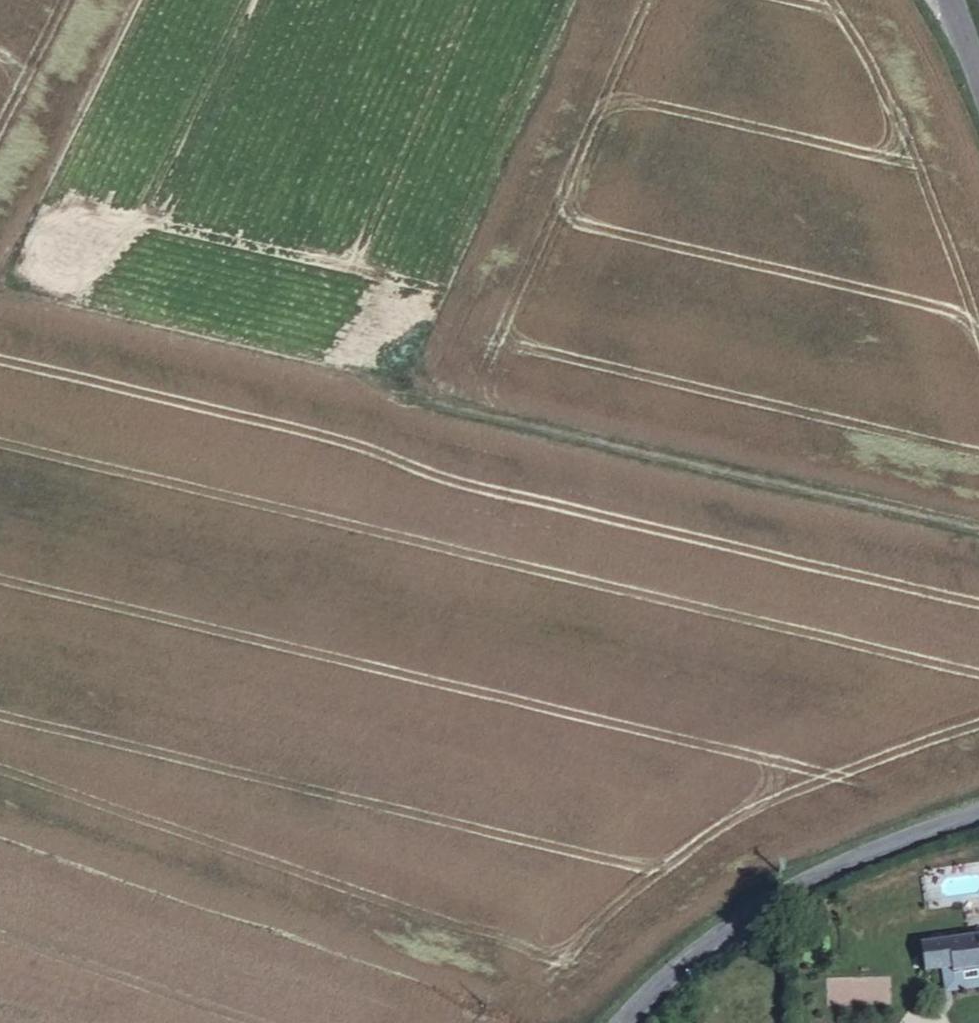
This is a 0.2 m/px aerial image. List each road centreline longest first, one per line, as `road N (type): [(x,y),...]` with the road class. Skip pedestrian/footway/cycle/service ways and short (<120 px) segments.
road 1 (residential): [(630,1022),(689,958),(781,892),(978,812)]

